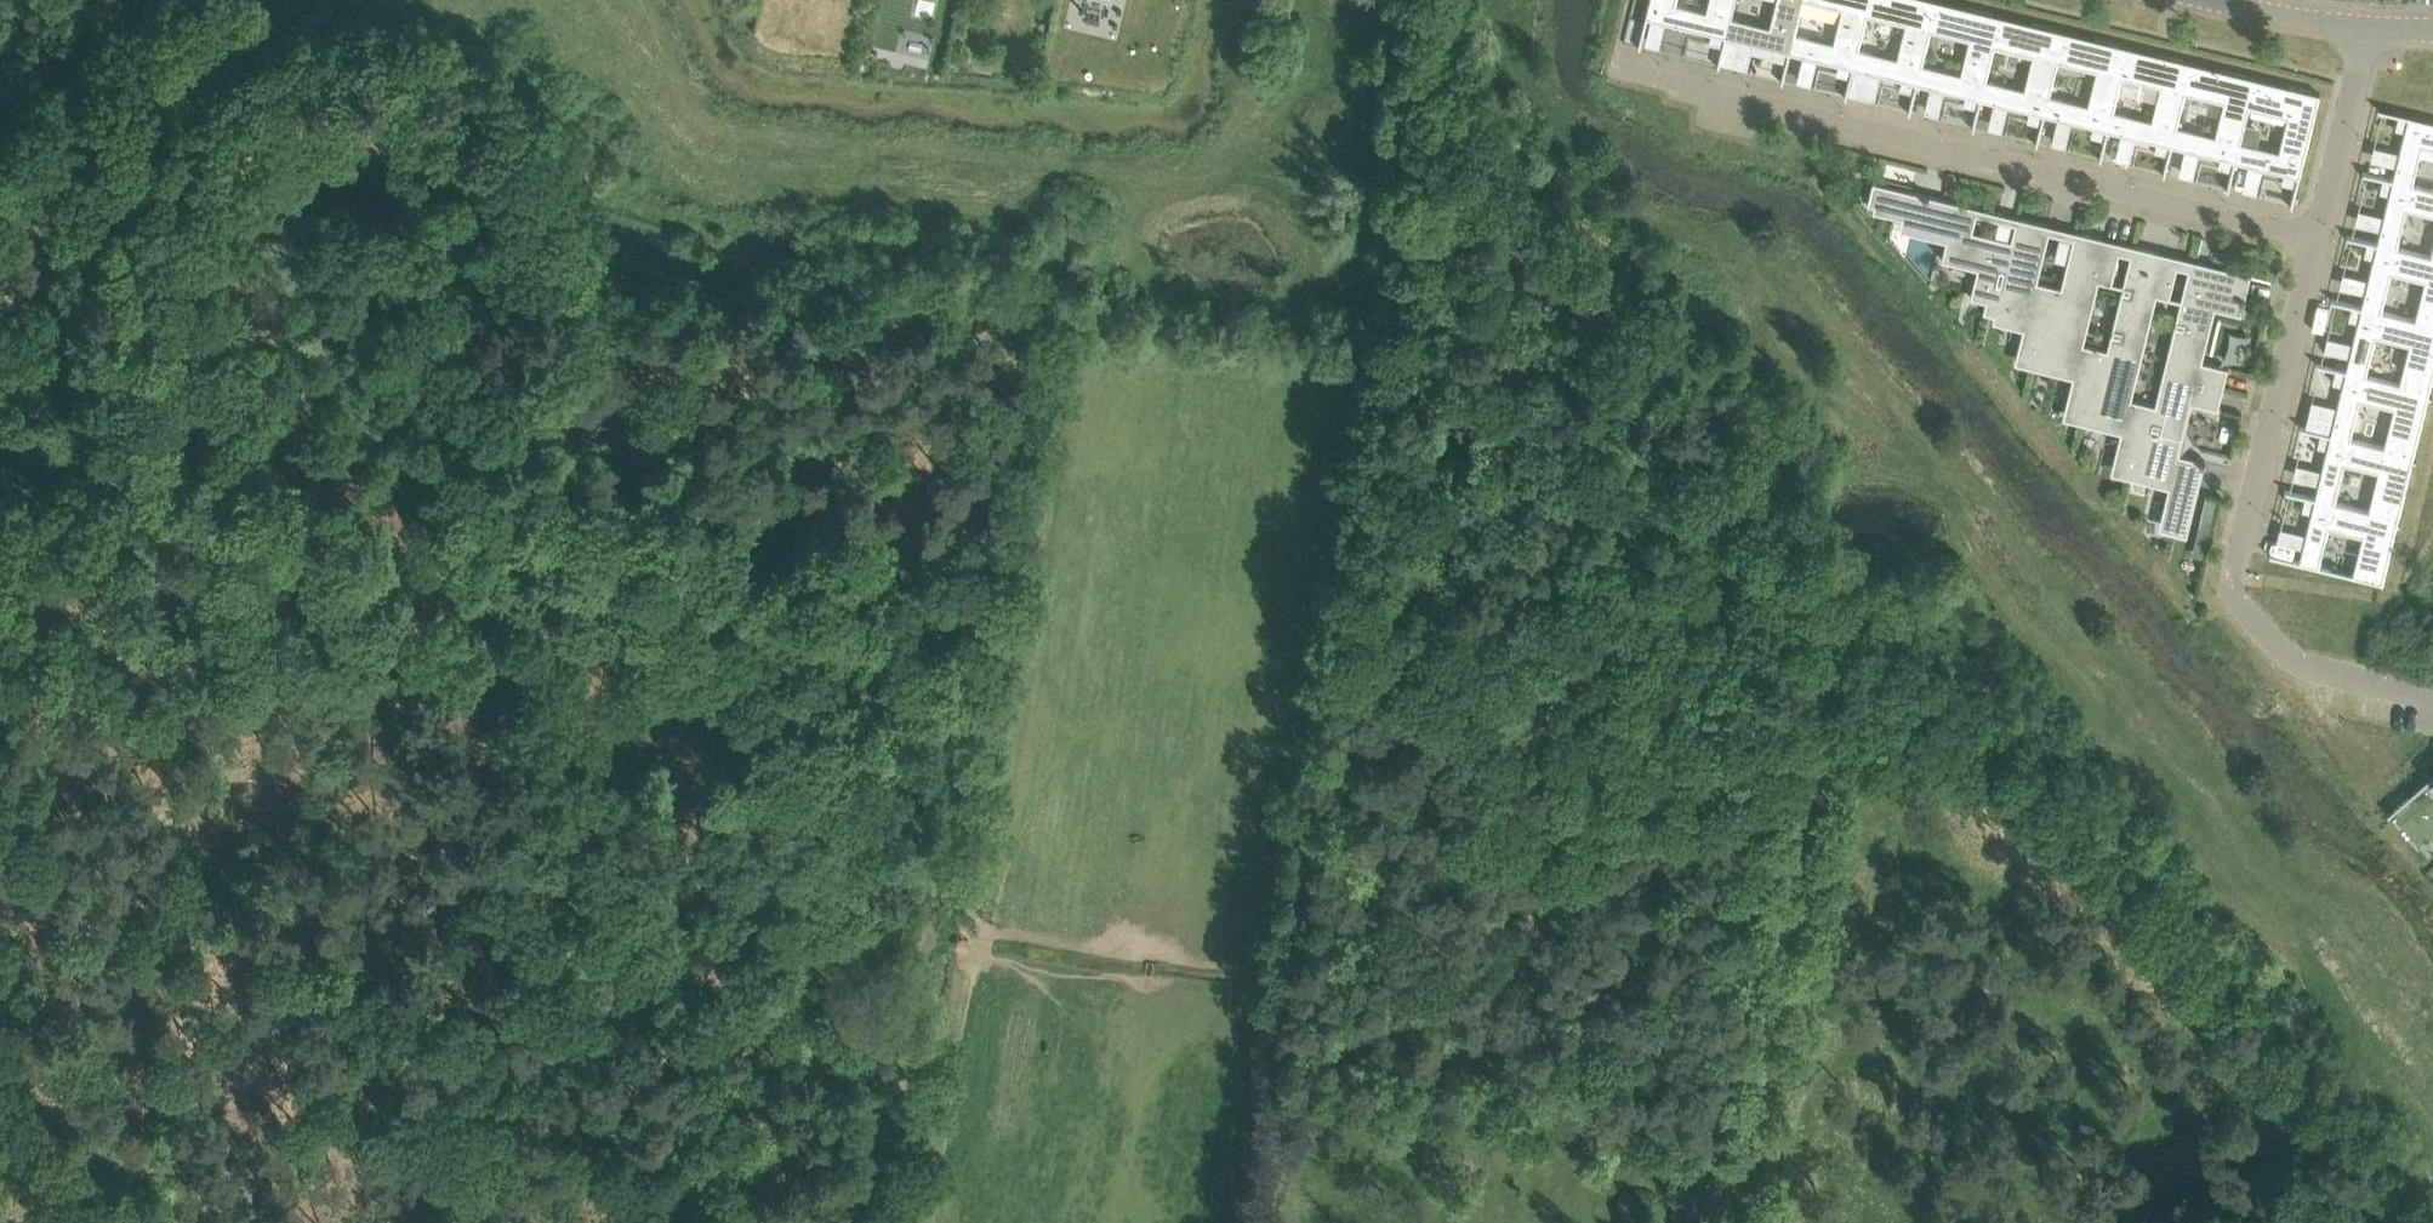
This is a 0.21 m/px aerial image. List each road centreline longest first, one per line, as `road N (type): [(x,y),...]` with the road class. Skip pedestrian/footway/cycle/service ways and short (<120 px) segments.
road 1 (residential): [(1612,68),(2312,244)]
road 2 (residential): [(2432,695),(2294,660),(2243,611),(2233,582),(2312,244)]
road 3 (residential): [(2312,244),(2367,27)]
road 4 (unclassified): [(2367,27),(2222,0)]

